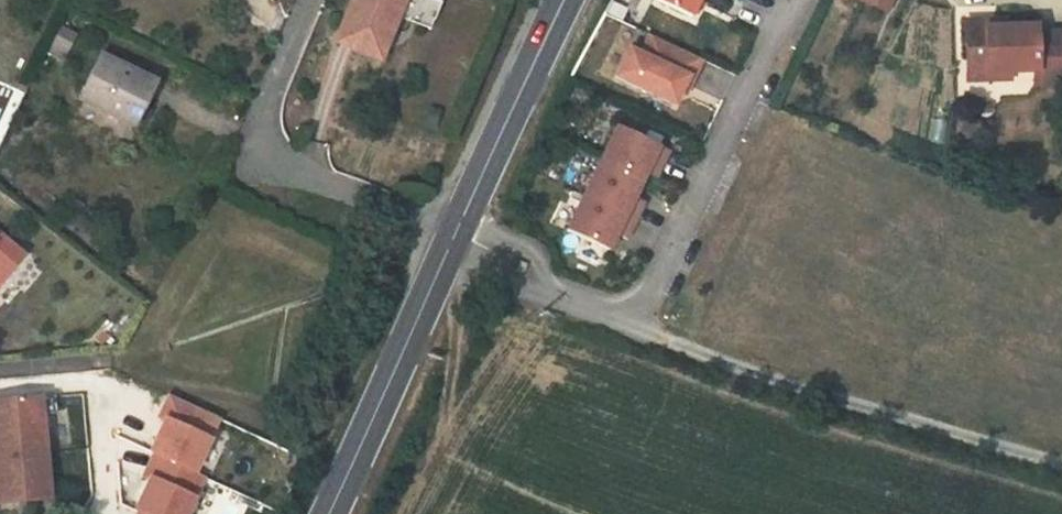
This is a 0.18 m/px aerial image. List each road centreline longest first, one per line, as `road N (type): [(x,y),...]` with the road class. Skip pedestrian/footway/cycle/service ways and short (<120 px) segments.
road 1 (residential): [(449,258),(625,324),(673,278),(801,0)]
road 2 (residential): [(313,0),(259,126),(284,168),(458,237)]
road 3 (primary): [(449,258),(329,513)]
road 4 (primary): [(568,0),(458,237)]

